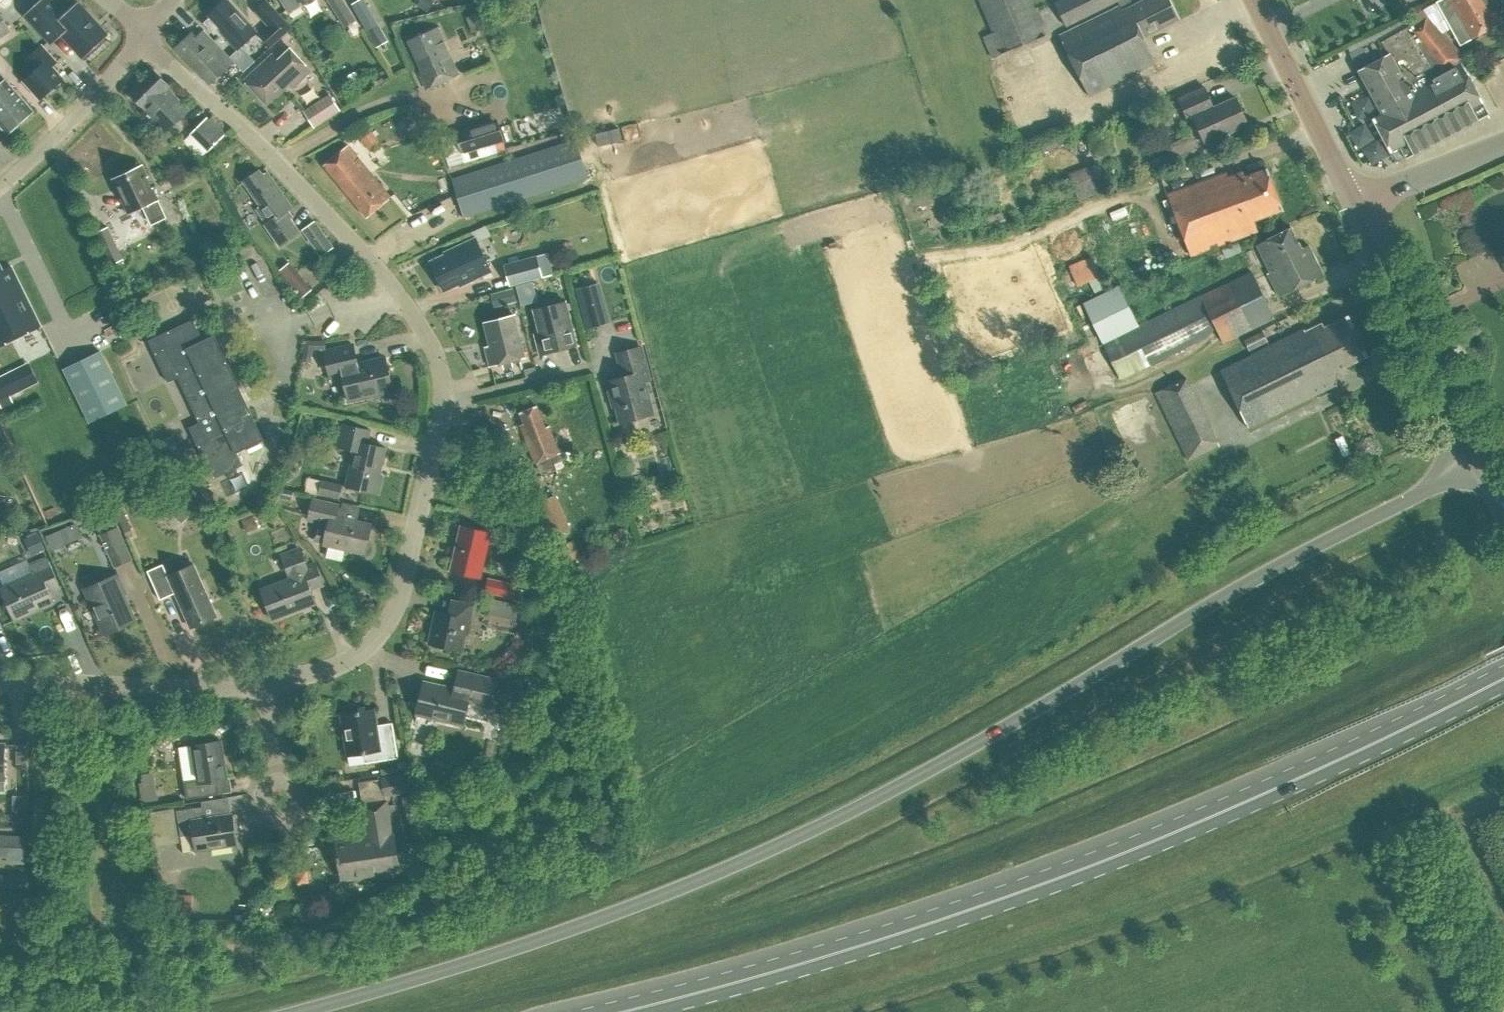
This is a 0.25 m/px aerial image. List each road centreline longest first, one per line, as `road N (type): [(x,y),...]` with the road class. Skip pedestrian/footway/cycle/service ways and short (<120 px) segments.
road 1 (primary): [(1478,460),(831,823),(601,916),(296,1011)]
road 2 (primary): [(614,1011),(893,934),(1093,862),(1325,766),(1503,677)]
road 3 (residential): [(143,34),(278,162),(397,291),(428,338),(443,401)]
road 4 (residential): [(264,680),(347,660),(388,622),(443,401)]
road 5 (tertiary): [(1478,460),(1357,207)]
road 6 (residential): [(0,683),(264,680)]
road 7 (unclassified): [(1357,207),(1254,0)]
road 8 (residential): [(0,186),(143,34)]
road 9 (tertiary): [(1503,144),(1357,207)]
road 10 (residential): [(443,401),(590,369)]

